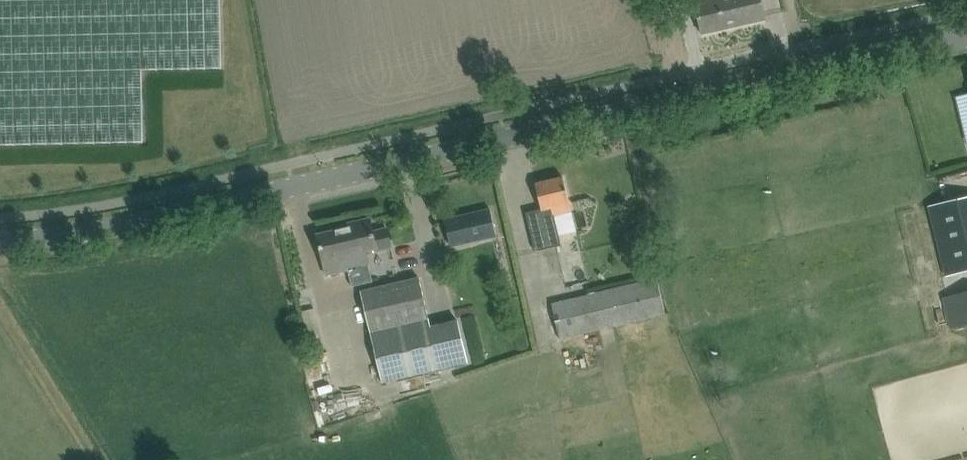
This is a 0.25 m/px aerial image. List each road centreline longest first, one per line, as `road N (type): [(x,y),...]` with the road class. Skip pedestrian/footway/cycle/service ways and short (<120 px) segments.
road 1 (tertiary): [(0,242),(188,216),(966,35)]

